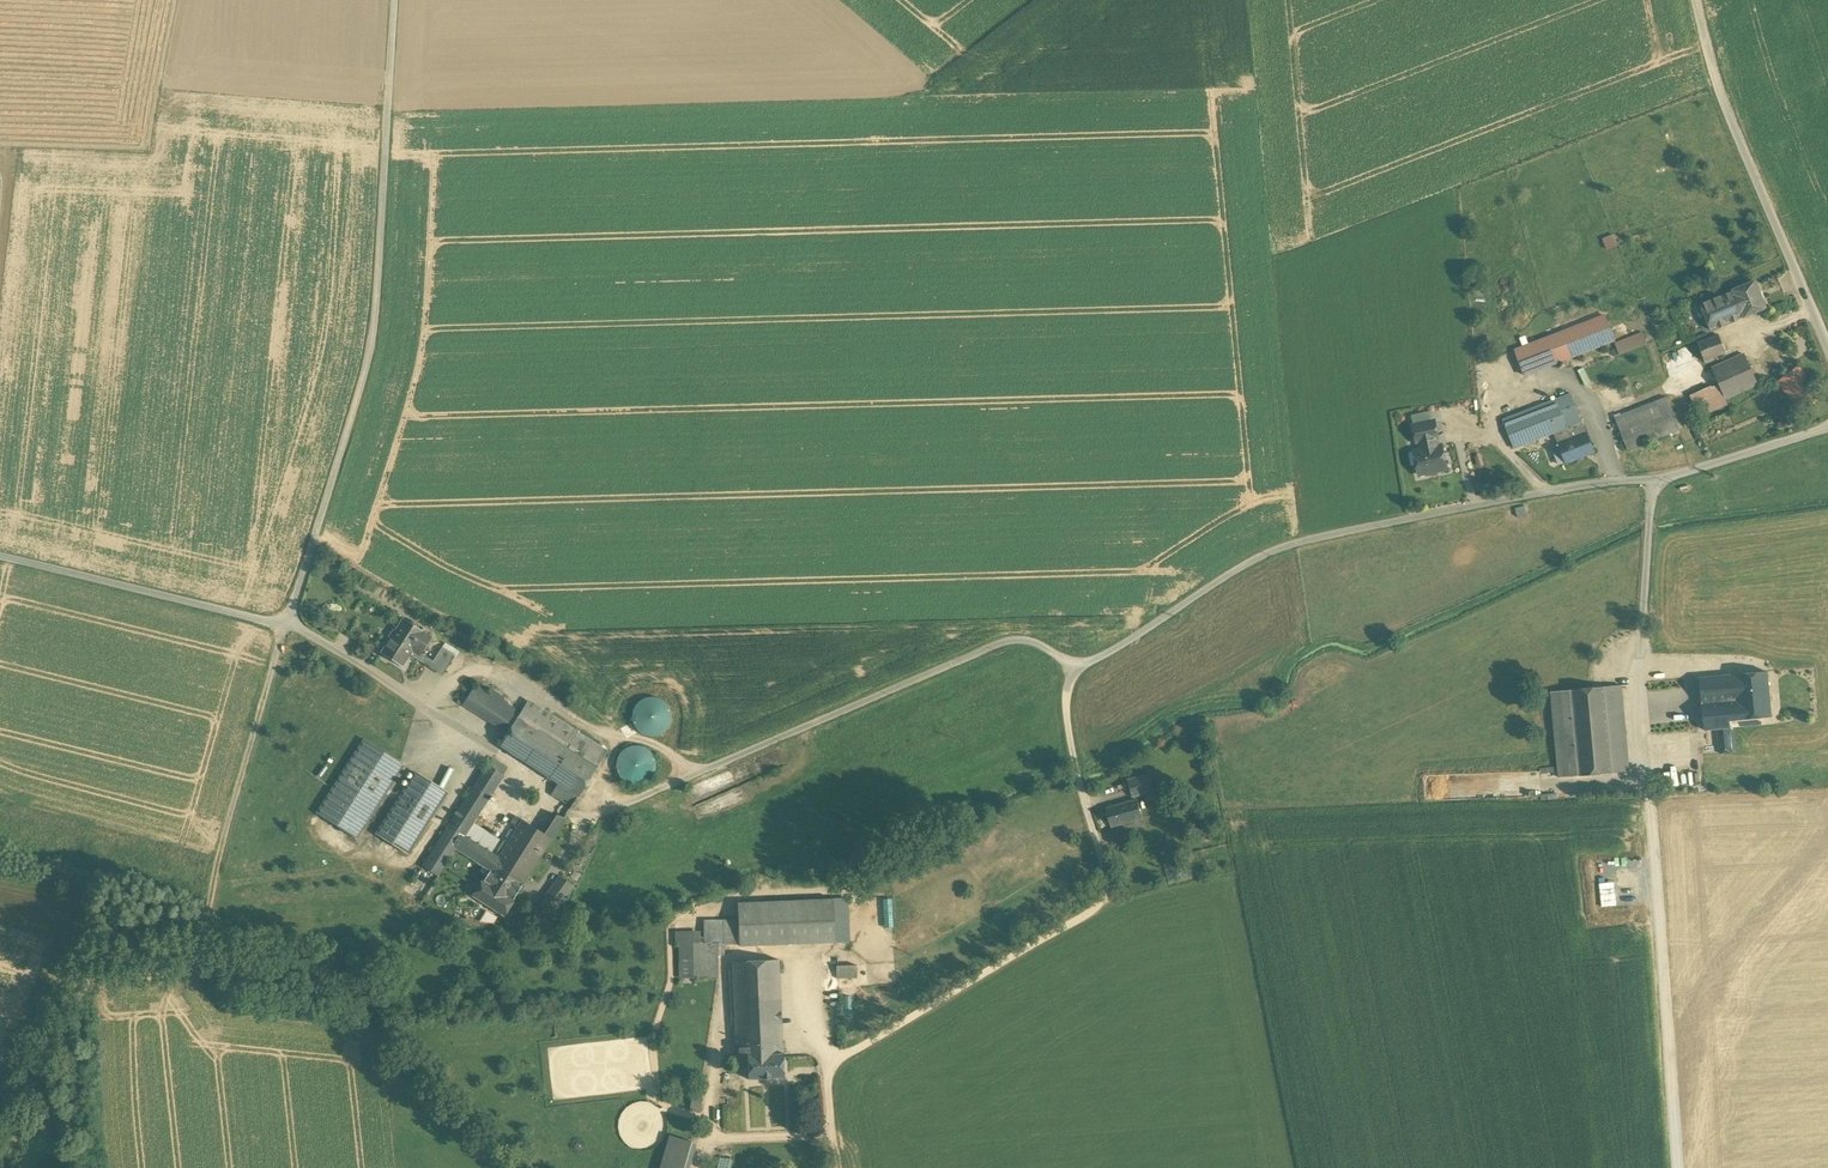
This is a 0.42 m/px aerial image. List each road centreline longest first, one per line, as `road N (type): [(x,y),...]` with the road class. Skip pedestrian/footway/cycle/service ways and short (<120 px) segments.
road 1 (unclassified): [(1070,663),(1094,662),(1133,642),(1235,573),(1298,544),(1489,503),(1653,481),(1827,427)]
road 2 (track): [(1653,481),(1641,648),(1677,1167)]
road 3 (track): [(287,626),(192,956),(170,968),(89,980),(68,1008),(0,1166)]
road 4 (unclassified): [(287,626),(374,344),(397,0)]
road 5 (unclassified): [(1070,663),(1065,702),(1075,767),(1108,877),(1100,903),(832,1061),(825,1072),(832,1133)]
road 6 (unclassified): [(1695,0),(1712,88),(1827,351)]
road 7 (track): [(0,556),(287,626)]

